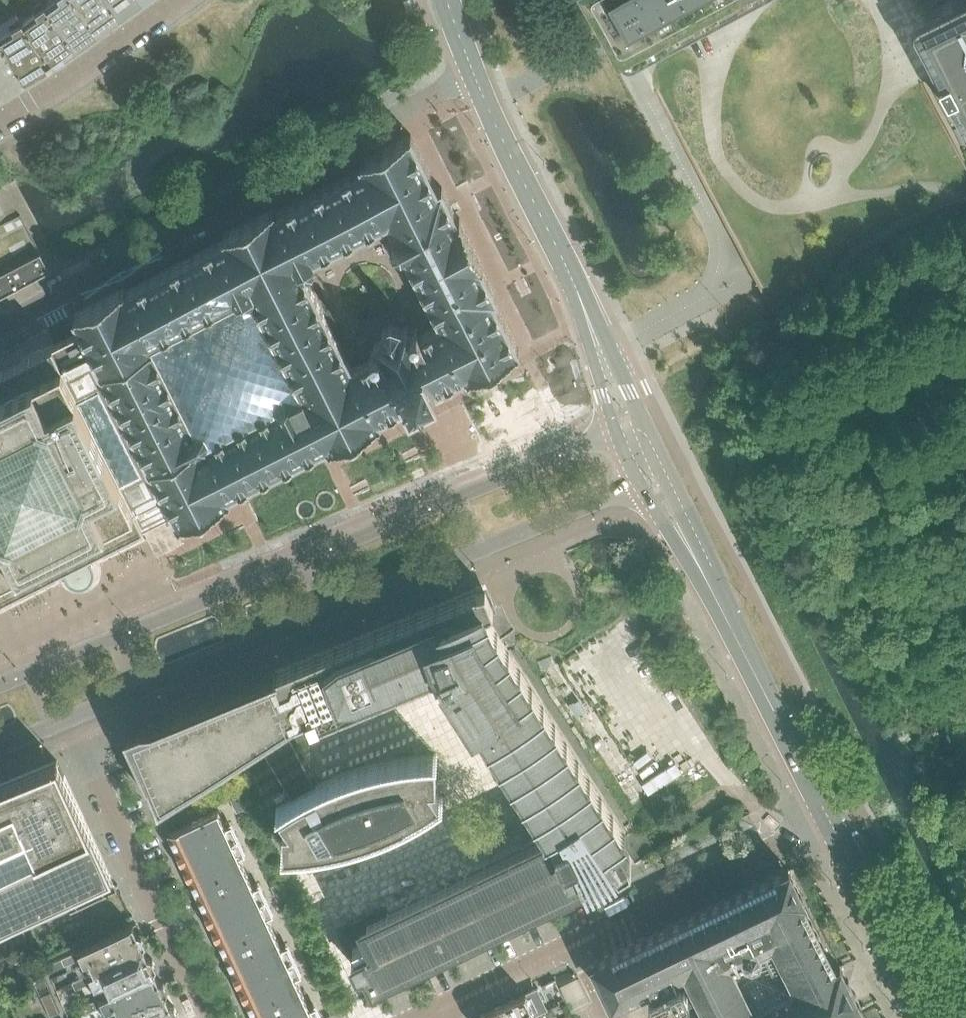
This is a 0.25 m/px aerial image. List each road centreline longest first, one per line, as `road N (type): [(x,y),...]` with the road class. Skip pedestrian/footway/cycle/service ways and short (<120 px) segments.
road 1 (residential): [(629,428),(0,686)]
road 2 (residential): [(74,722),(654,476)]
road 3 (residential): [(480,73),(0,331)]
road 4 (residential): [(444,1009),(836,827)]
road 5 (residential): [(836,827),(654,476)]
road 6 (residential): [(629,428),(566,258),(480,73)]
road 7 (residential): [(210,1017),(74,722)]
road 8 (residential): [(0,123),(178,0)]
road 9 (residential): [(929,1017),(836,827)]

